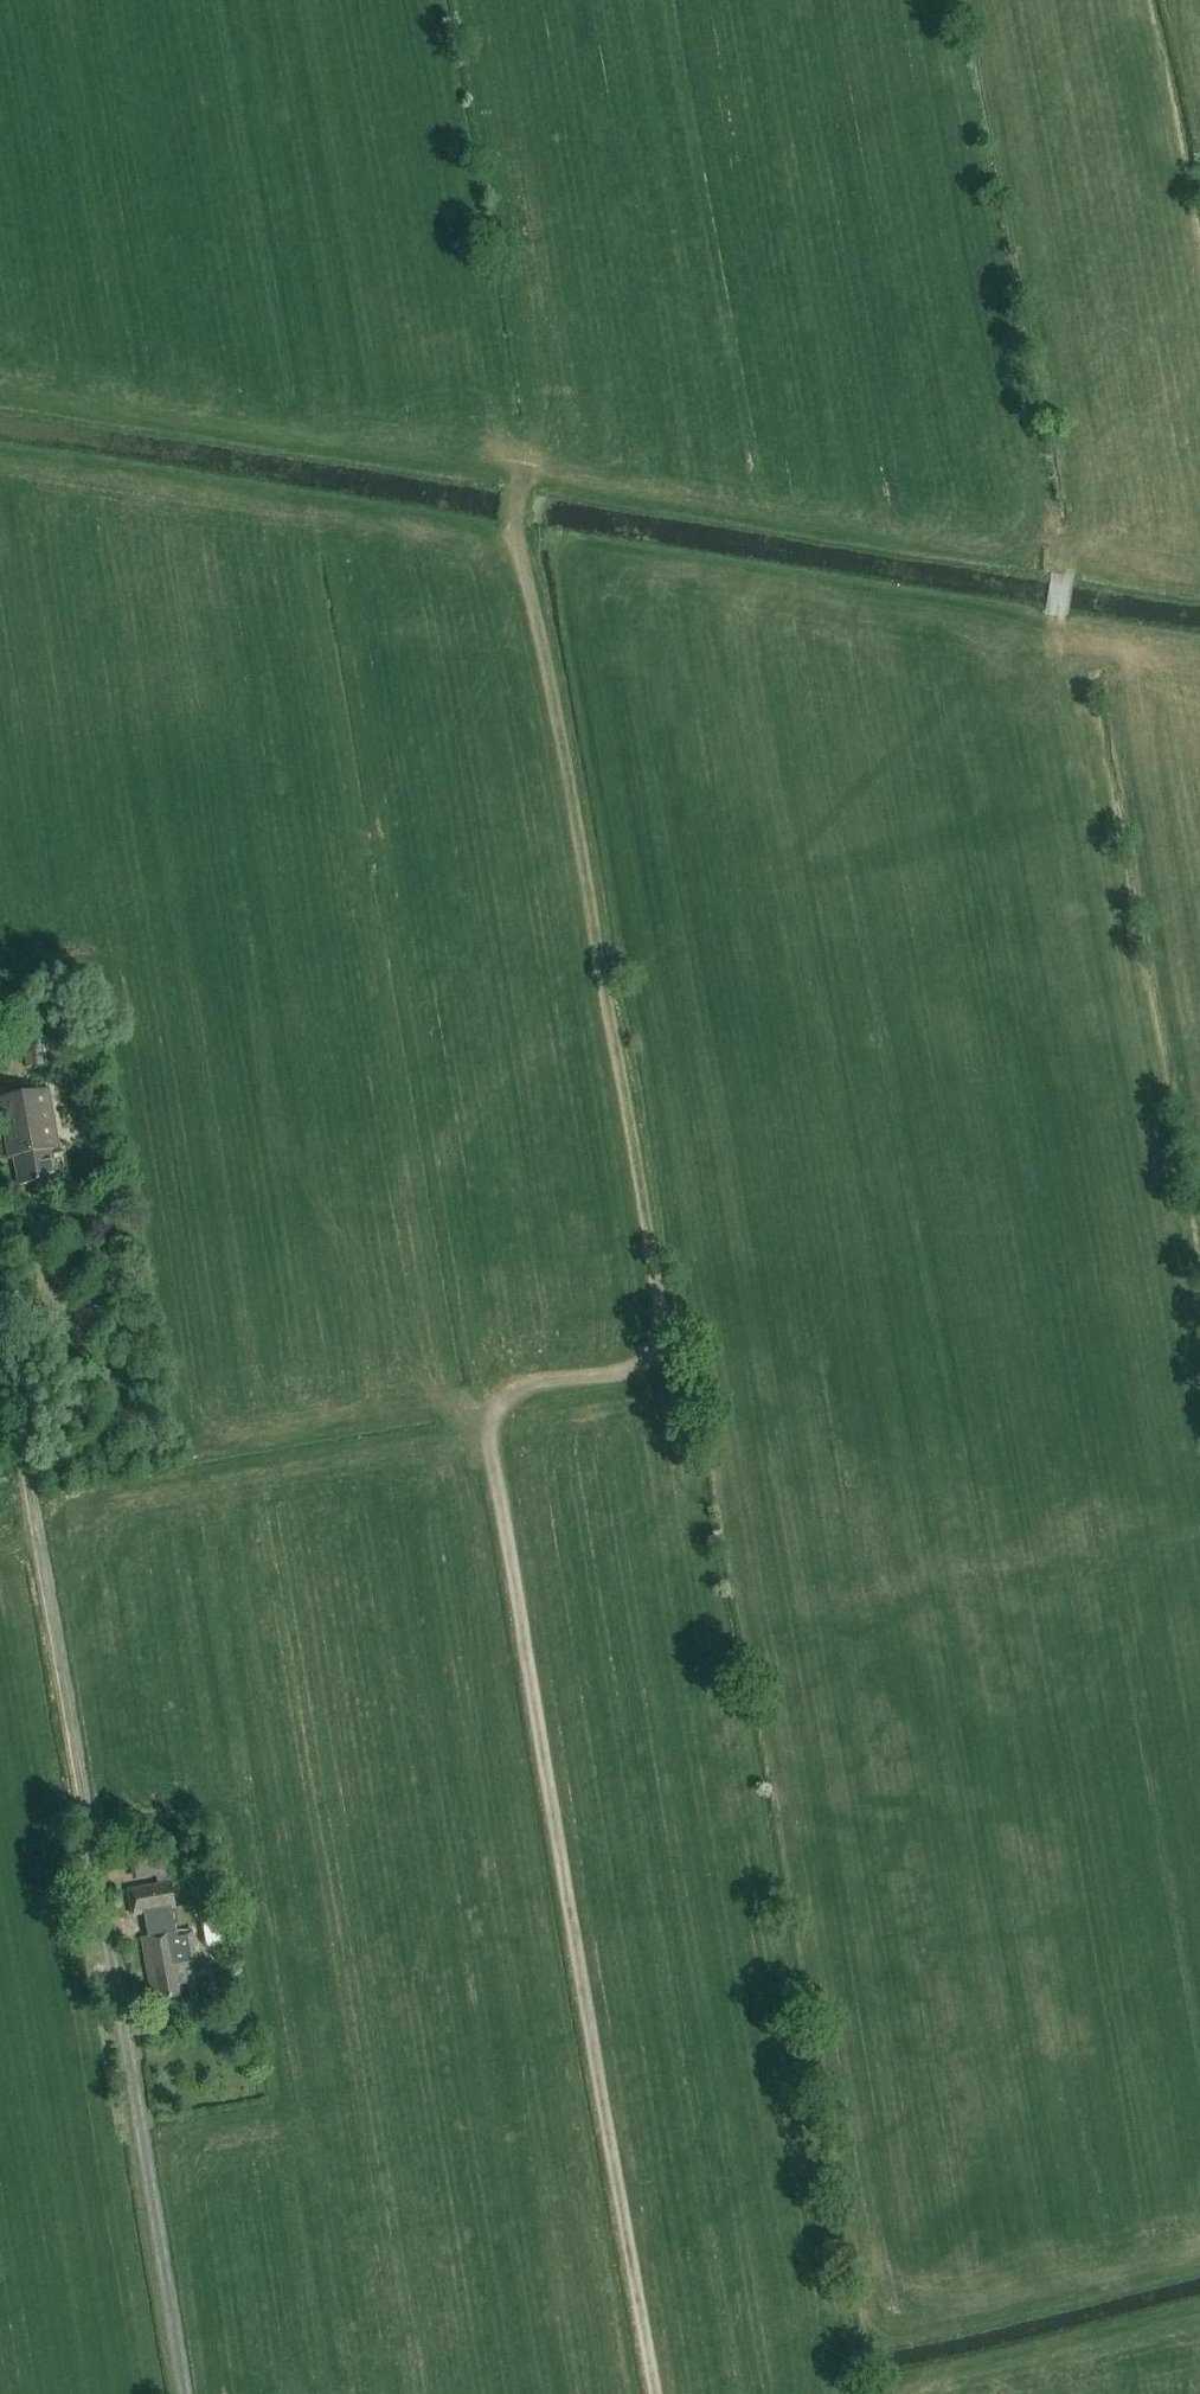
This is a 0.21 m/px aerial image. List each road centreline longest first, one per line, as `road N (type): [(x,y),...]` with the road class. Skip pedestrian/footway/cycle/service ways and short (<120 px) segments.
road 1 (track): [(0,1389),(168,2393)]

